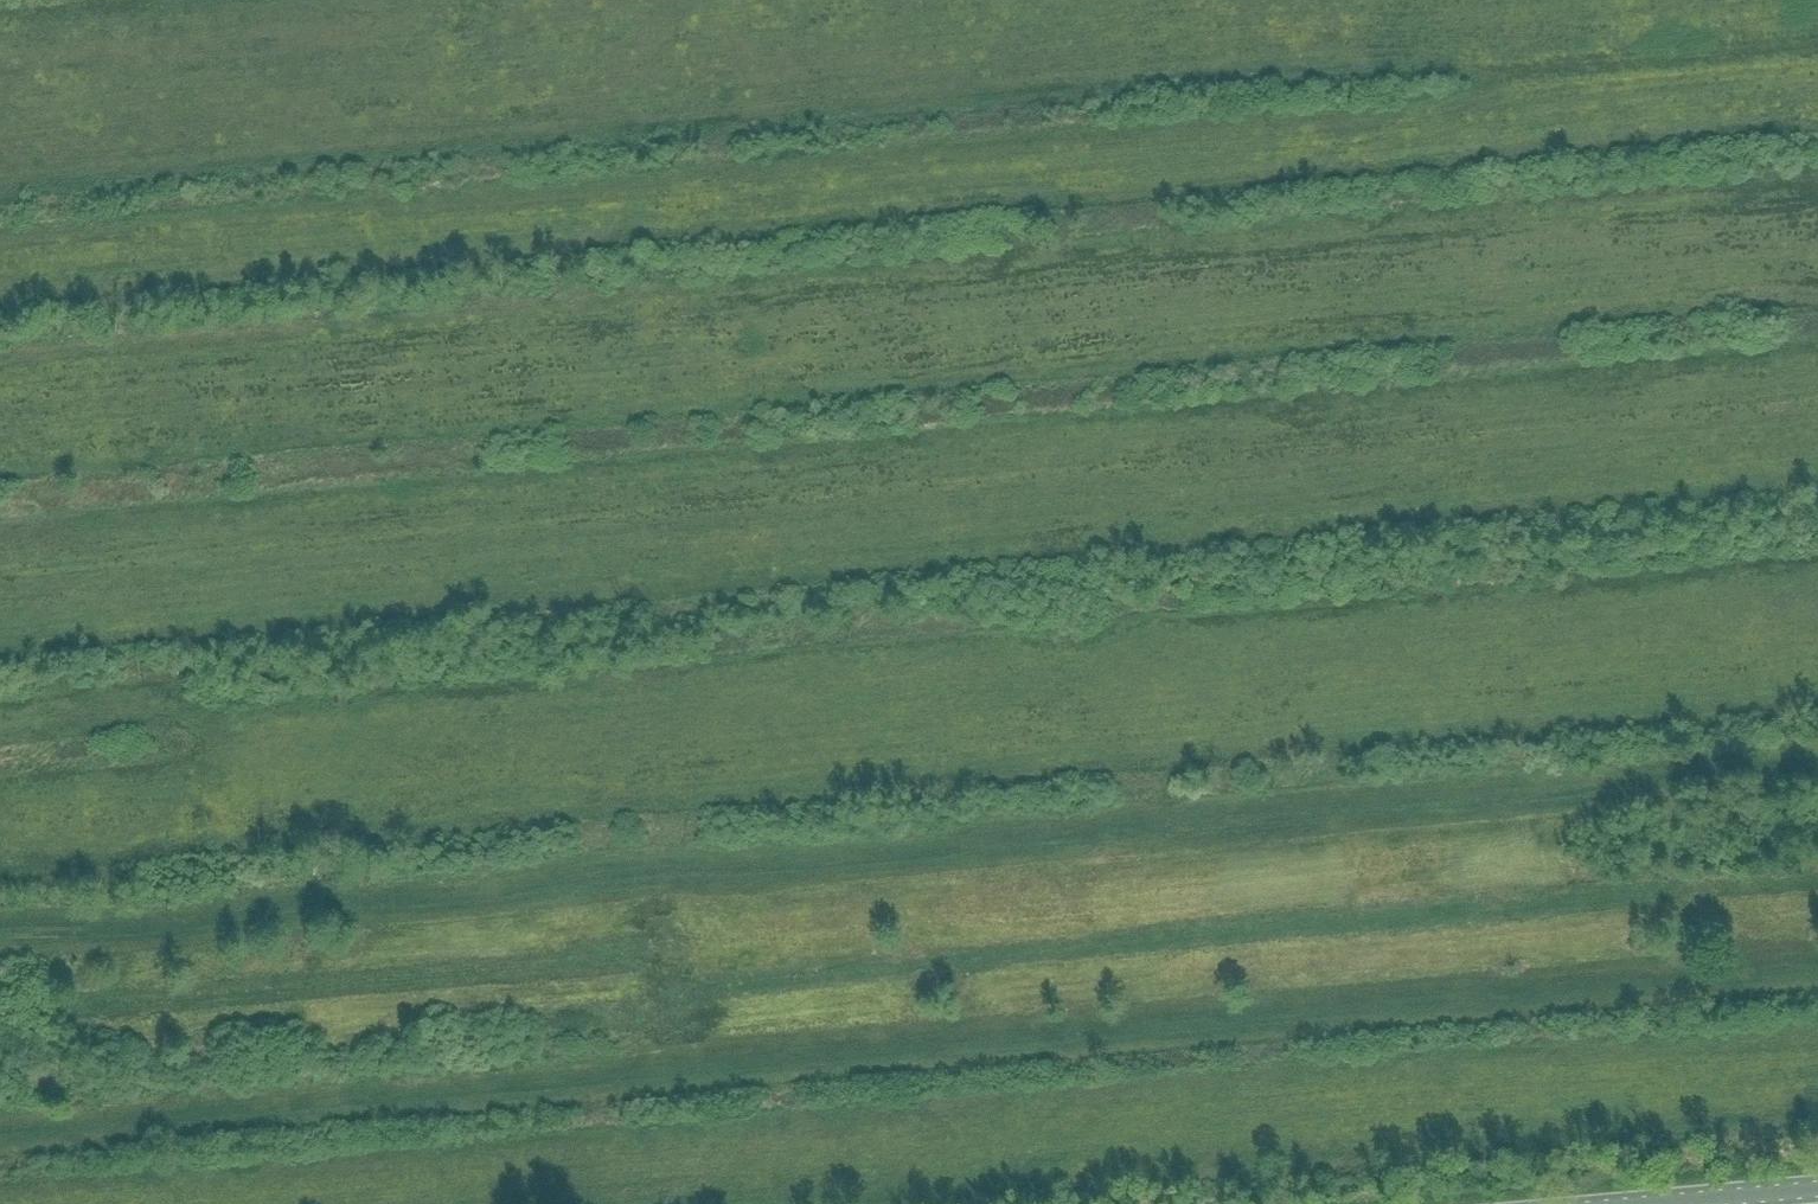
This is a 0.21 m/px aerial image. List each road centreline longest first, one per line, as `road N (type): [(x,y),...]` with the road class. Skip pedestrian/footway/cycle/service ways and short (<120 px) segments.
road 1 (tertiary): [(1648,1203),(1817,1189)]

